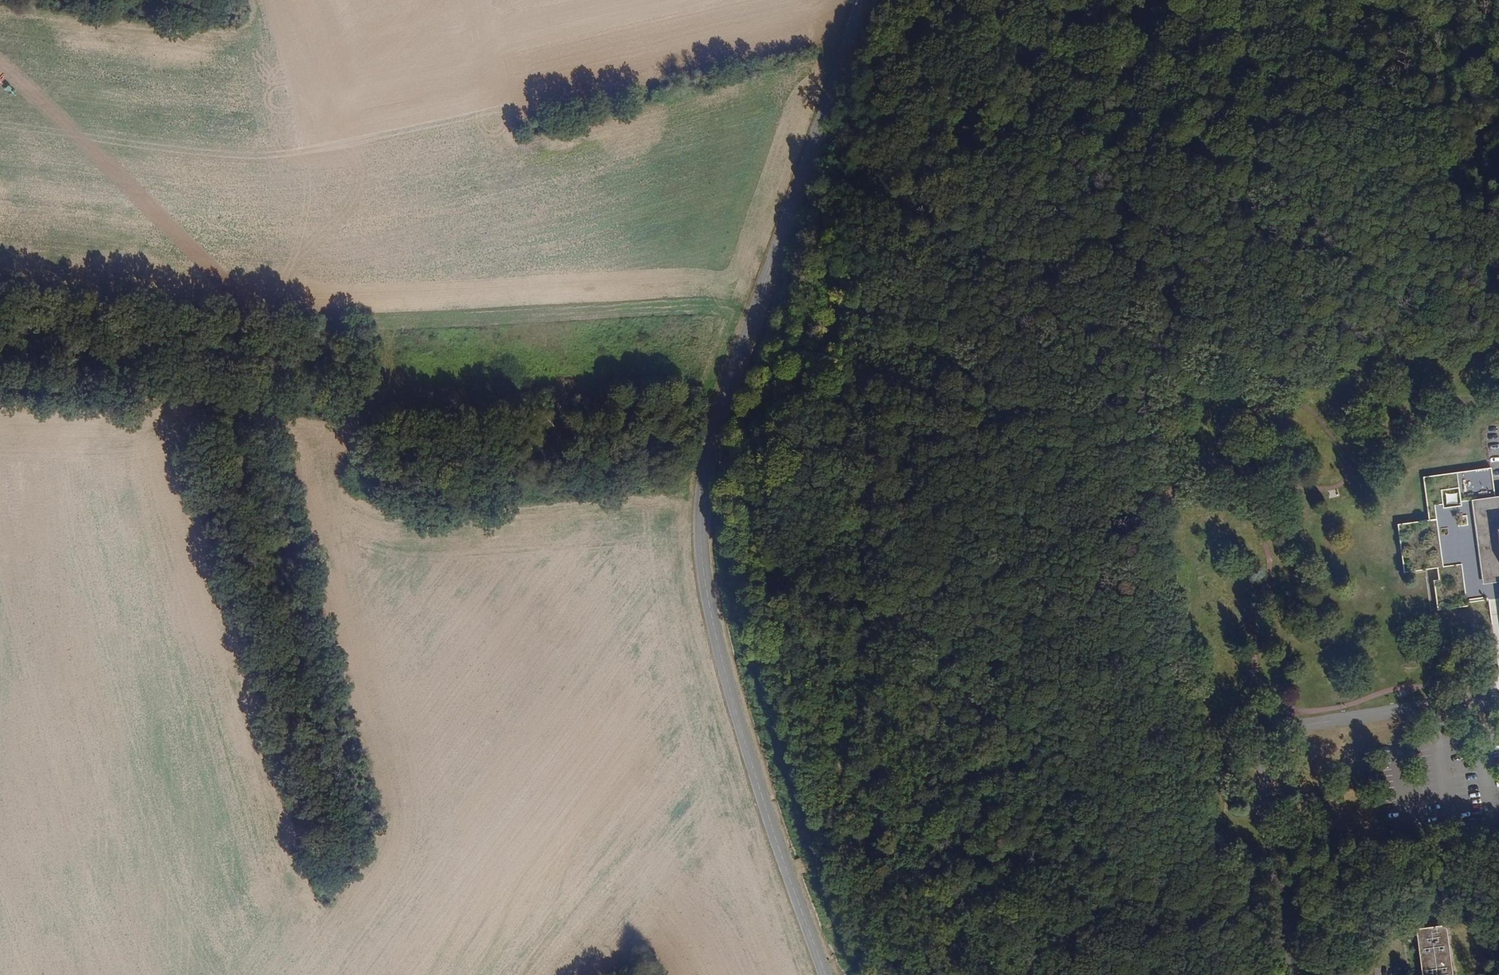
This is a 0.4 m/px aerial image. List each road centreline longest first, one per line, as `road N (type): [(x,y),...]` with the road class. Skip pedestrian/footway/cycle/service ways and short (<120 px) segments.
road 1 (tertiary): [(824,974),(714,626),(700,542),(717,413),(862,0)]
road 2 (track): [(1020,0),(997,78),(1001,128),(1264,126),(1317,147),(1355,126),(1498,145)]
road 3 (track): [(1498,864),(1487,876),(1463,862),(1420,870),(1409,892),(1402,974)]

